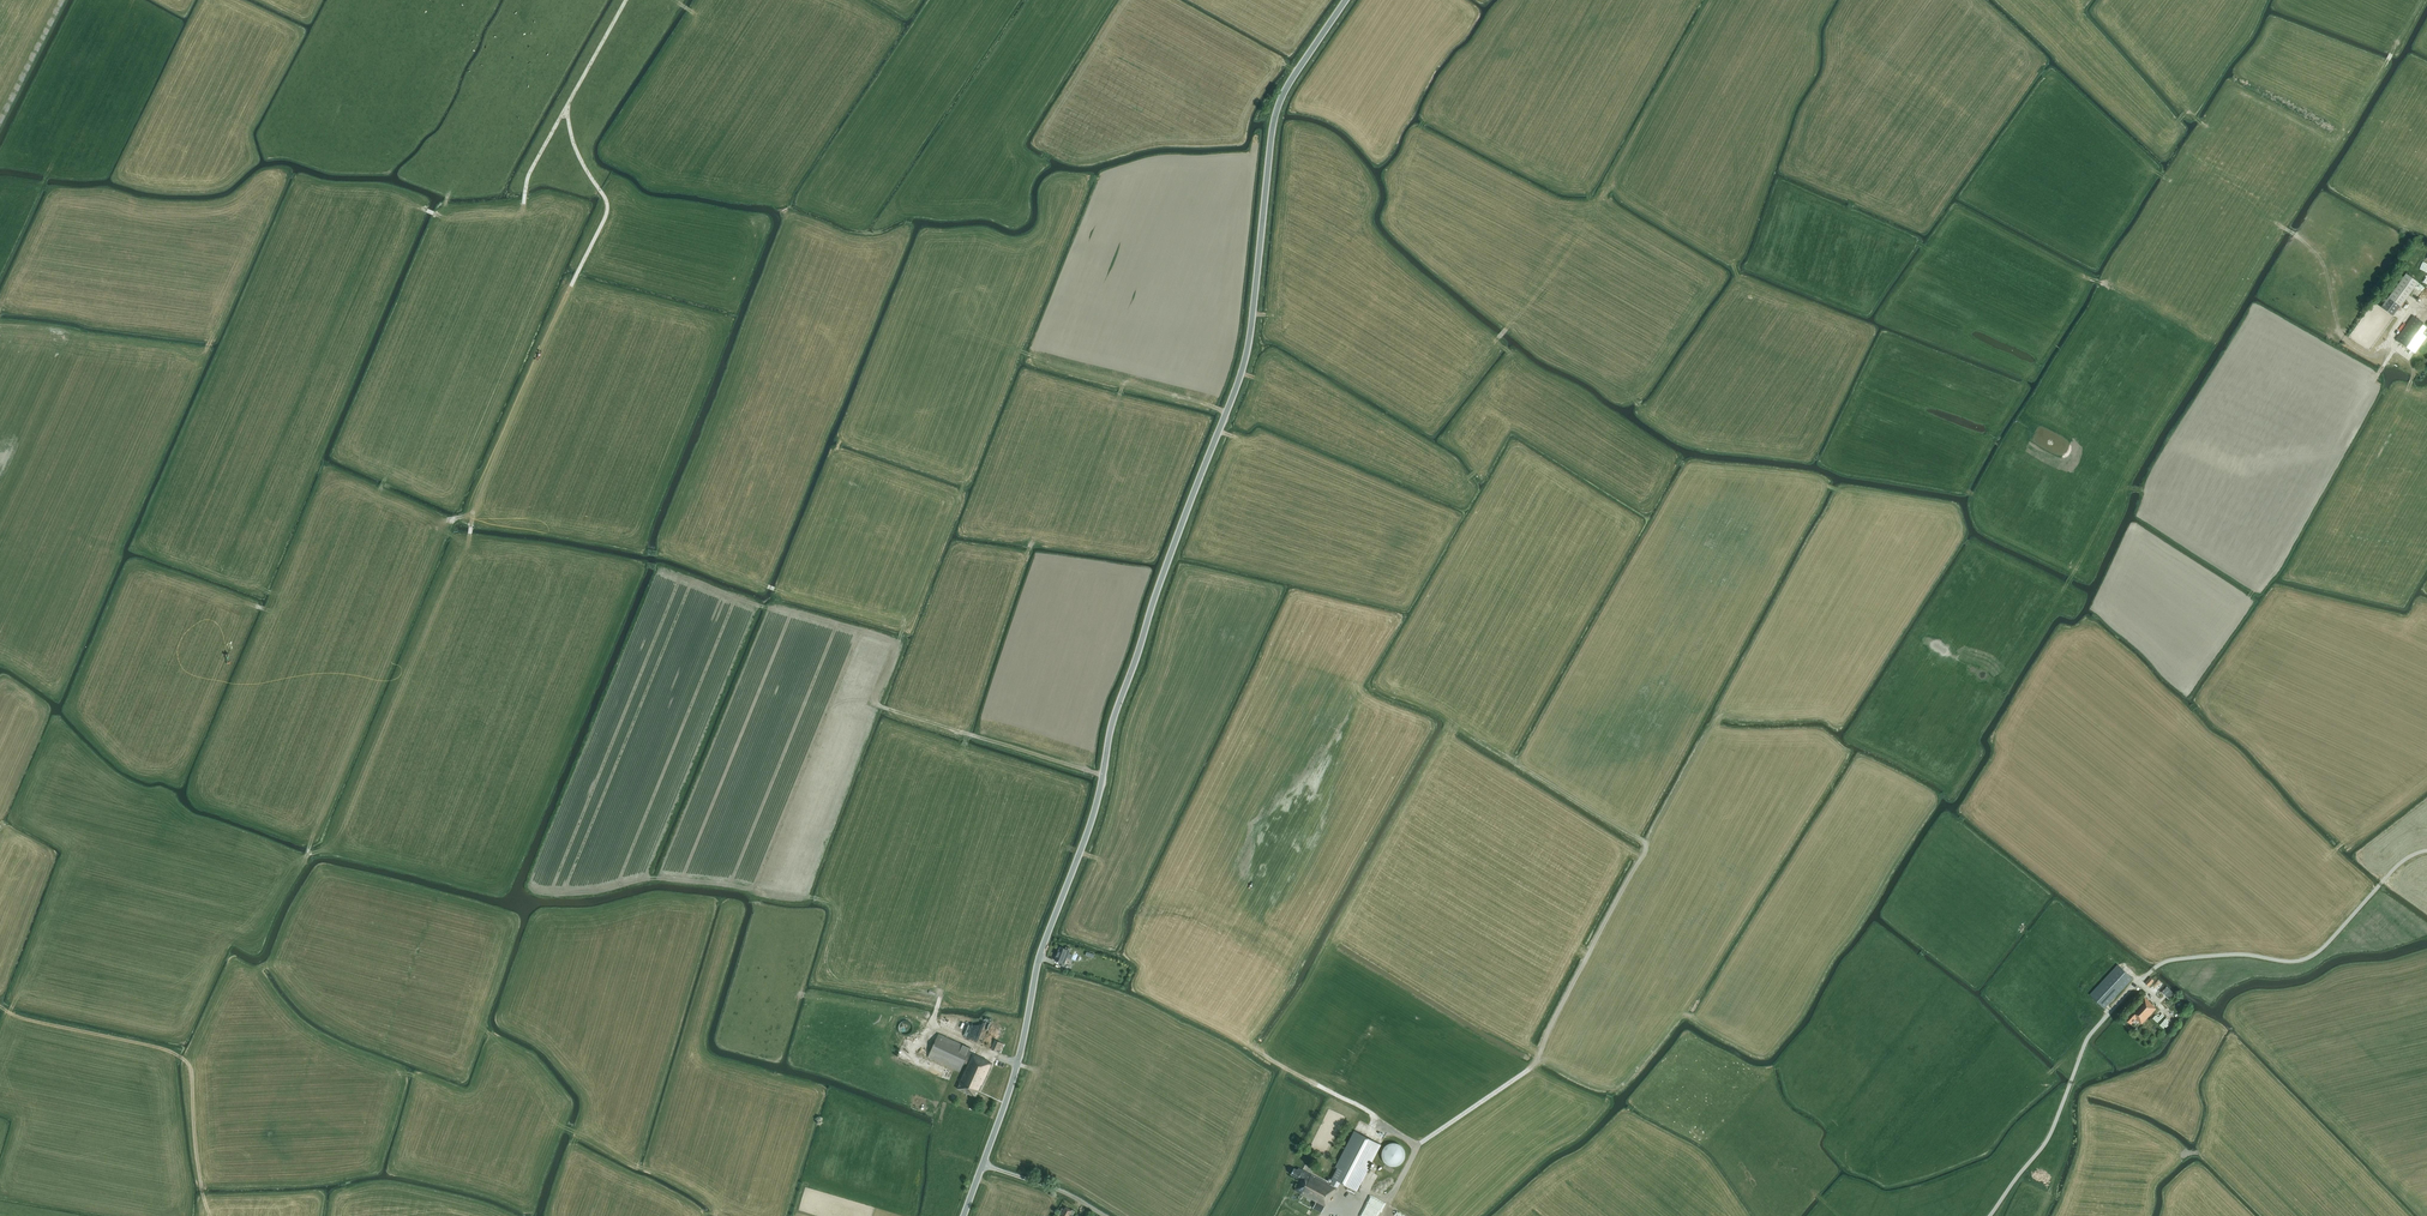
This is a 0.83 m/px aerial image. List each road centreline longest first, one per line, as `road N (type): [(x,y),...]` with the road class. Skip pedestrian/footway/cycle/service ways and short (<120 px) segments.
road 1 (tertiary): [(983,1164),(1017,1065),(1040,954),(1094,811),(1115,715),(1244,364),(1277,109),(1346,0)]
road 2 (unclassified): [(1990,1215),(2053,1129),(2091,1033),(2153,969),(2209,955),(2312,956),(2398,865),(2426,850)]
road 3 (track): [(210,1215),(186,1061),(0,1005)]
road 4 (track): [(524,203),(532,168),(626,0)]
road 5 (track): [(572,284),(607,207),(576,149),(567,105)]
road 6 (unclassified): [(983,1164),(1107,1215)]

